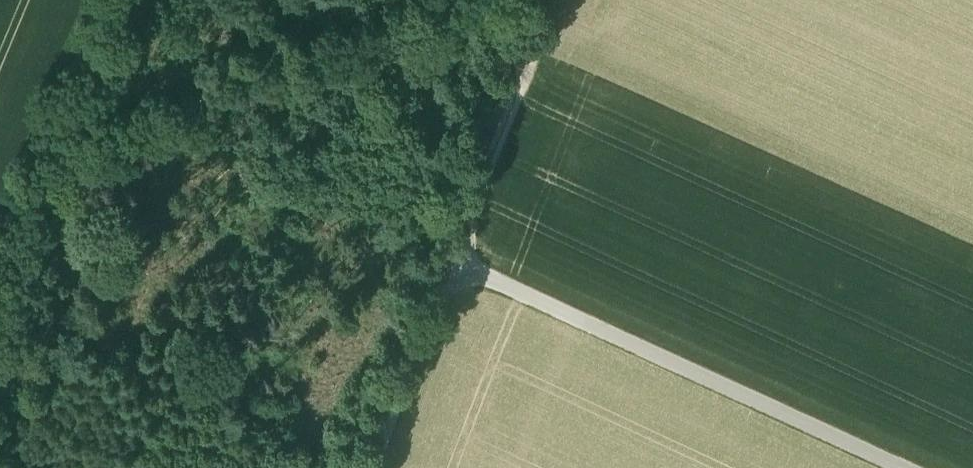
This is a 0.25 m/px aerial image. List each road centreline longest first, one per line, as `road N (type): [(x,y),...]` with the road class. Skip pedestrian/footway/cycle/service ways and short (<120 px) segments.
road 1 (track): [(374,467),(452,263),(894,467)]
road 2 (track): [(452,263),(553,0)]
road 3 (track): [(0,219),(91,0)]

